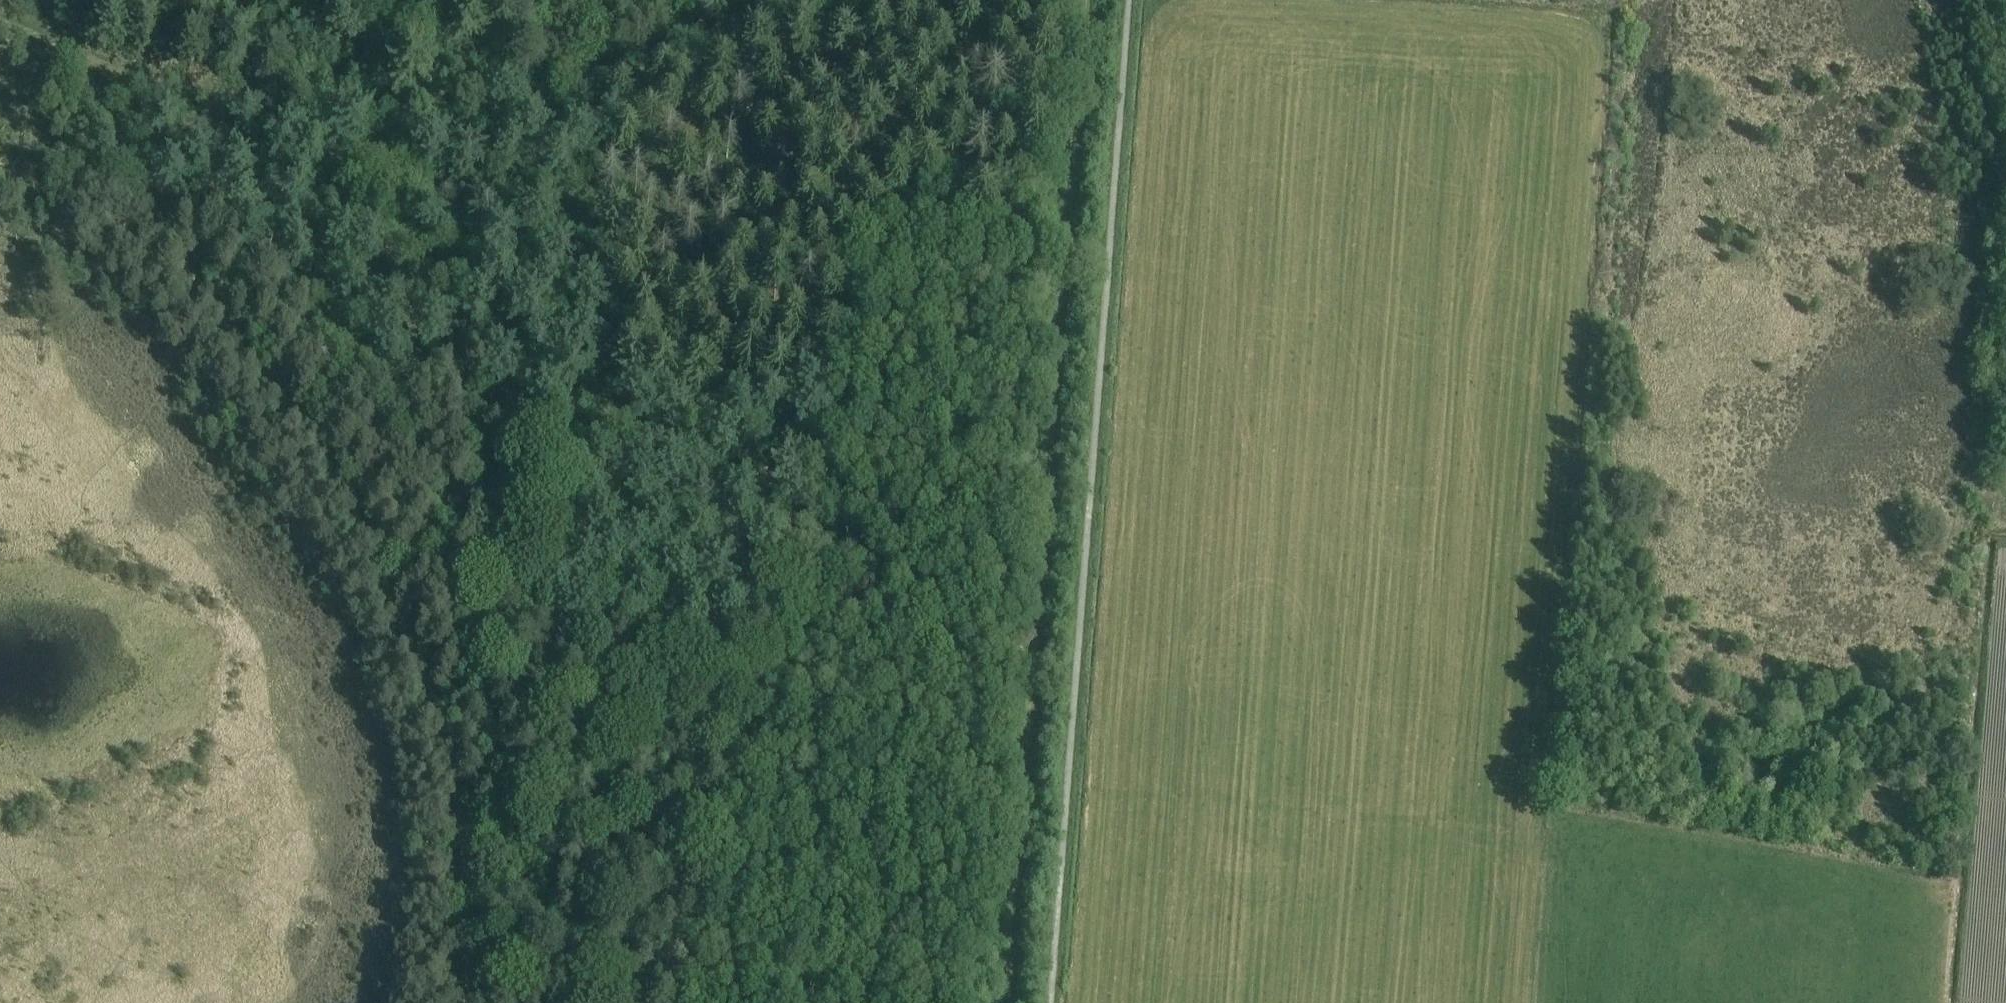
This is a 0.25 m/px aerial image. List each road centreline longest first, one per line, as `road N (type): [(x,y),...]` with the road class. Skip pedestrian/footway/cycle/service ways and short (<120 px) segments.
road 1 (track): [(449,1002),(463,835),(422,700),(284,415),(127,205),(39,35)]
road 2 (track): [(1076,0),(997,1002)]
road 3 (track): [(39,35),(131,76),(206,94),(436,105),(804,46),(939,0)]

